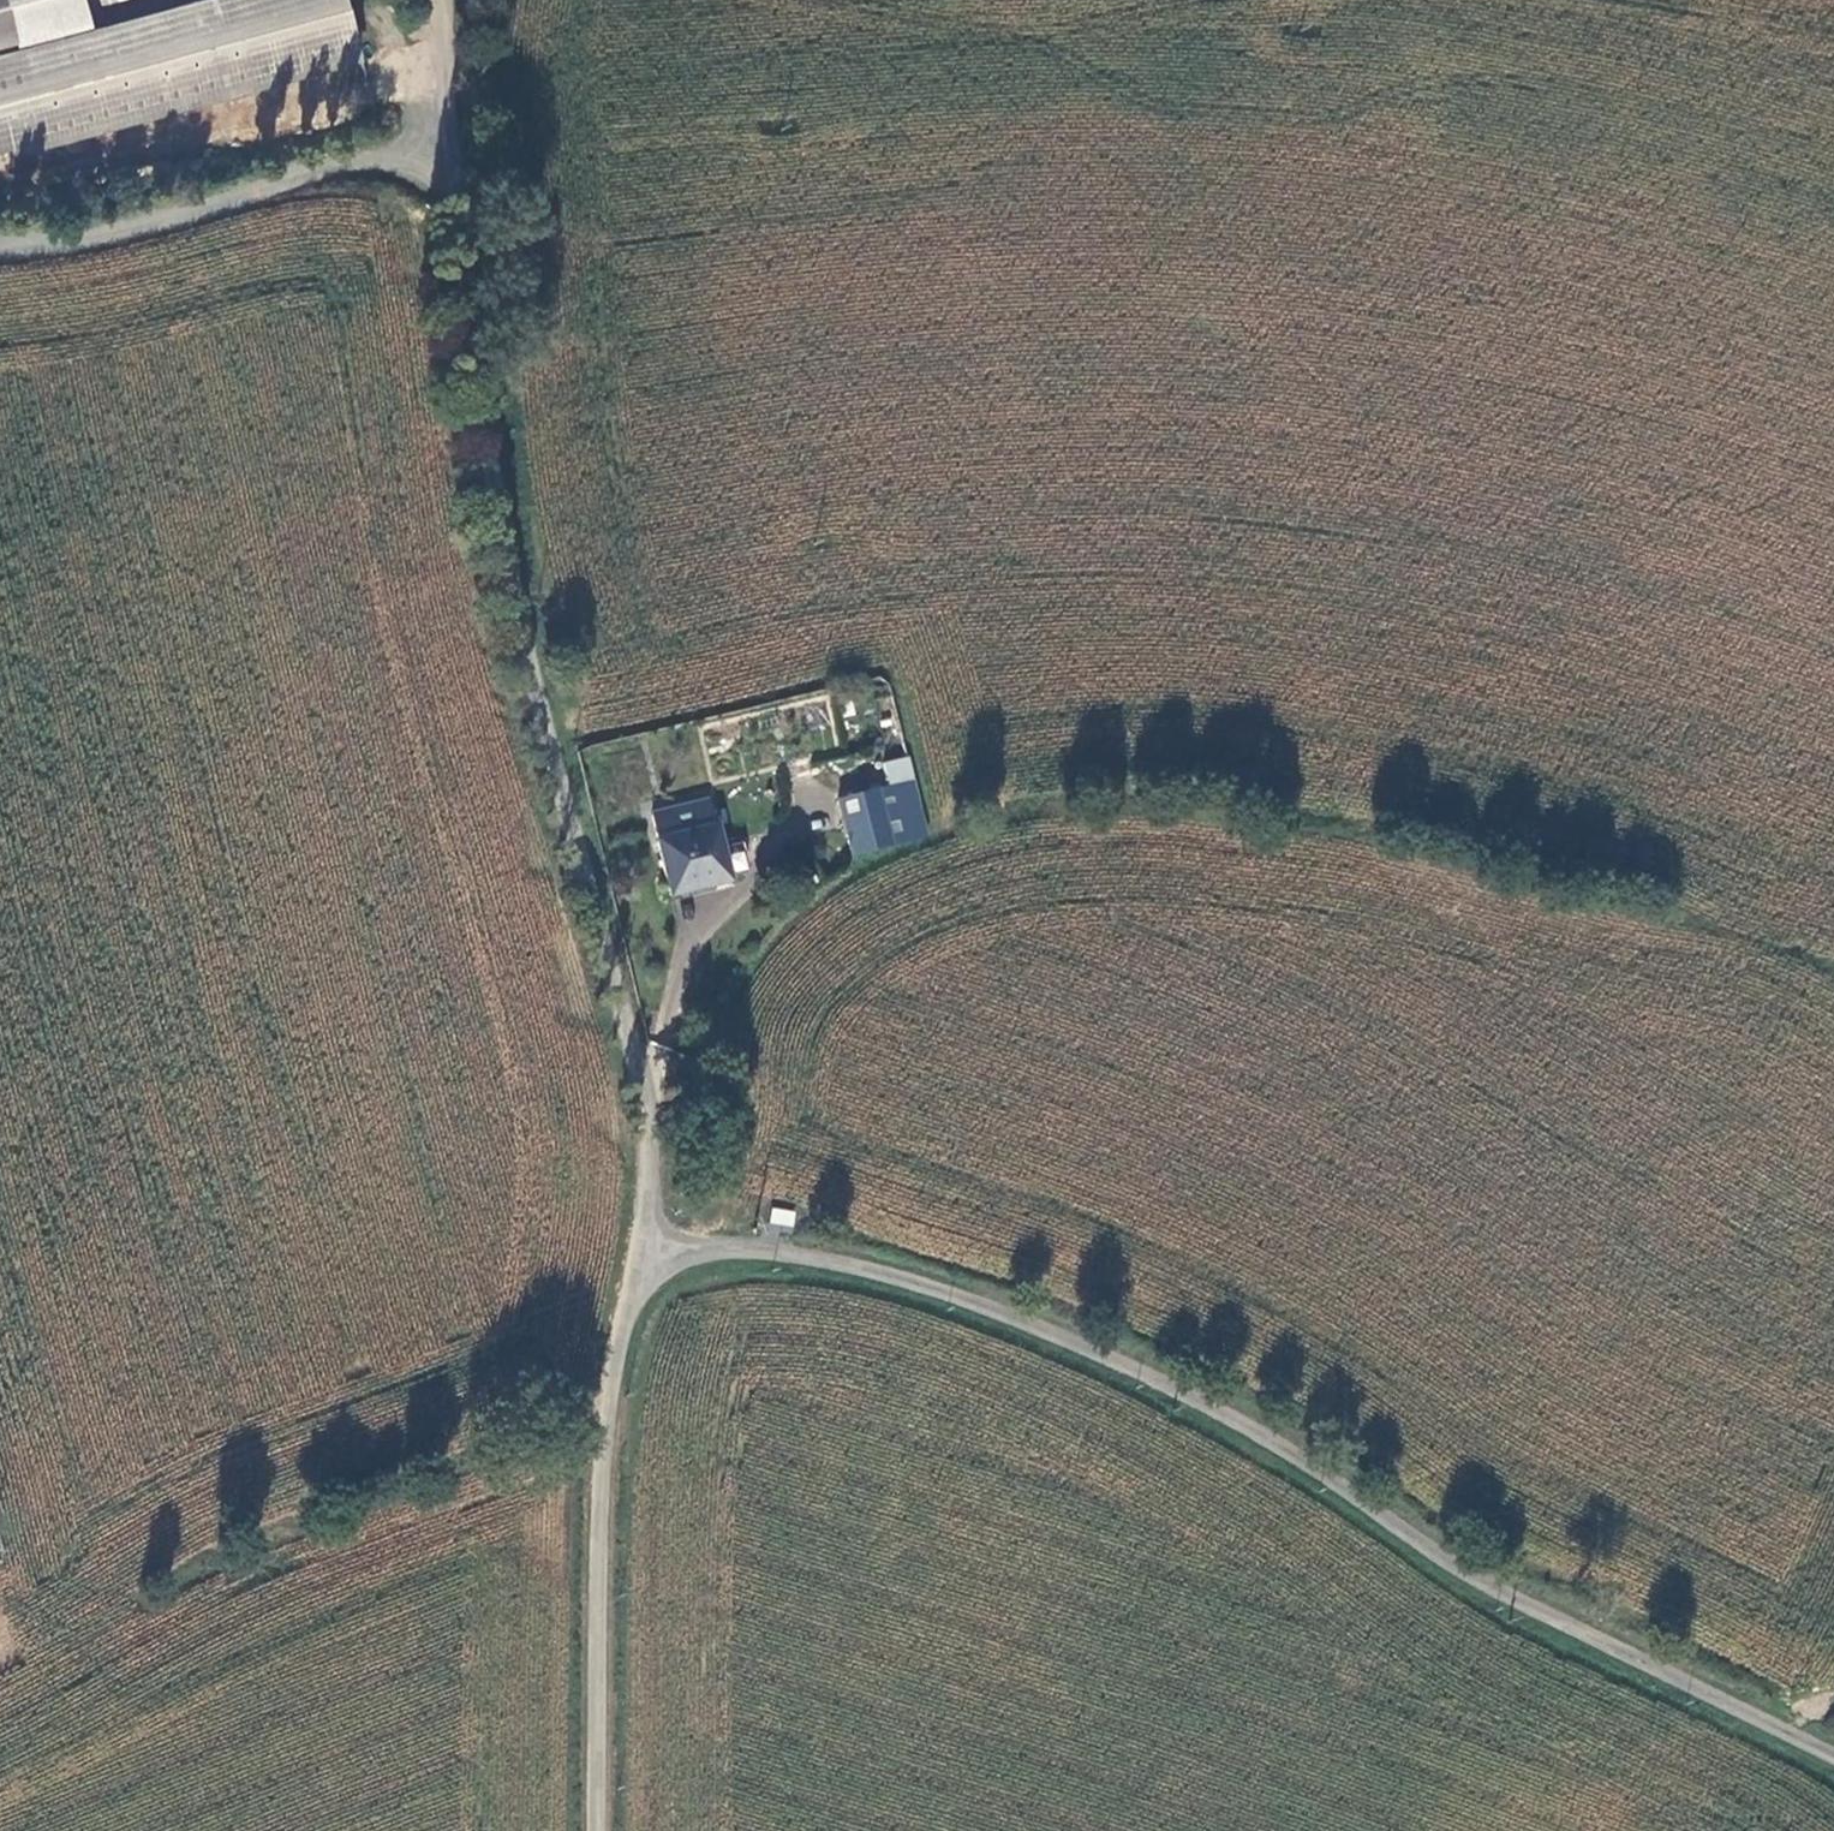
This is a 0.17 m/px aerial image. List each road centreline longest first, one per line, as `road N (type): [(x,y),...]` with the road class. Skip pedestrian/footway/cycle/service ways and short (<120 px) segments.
road 1 (unclassified): [(642,1246),(790,1254),(890,1274),(1076,1340),(1251,1426),(1502,1587),(1833,1754)]
road 2 (unclassified): [(642,1246),(645,1158),(637,1089),(523,636),(486,423),(434,0)]
road 3 (unclassified): [(595,1830),(598,1454),(612,1342),(642,1246)]

